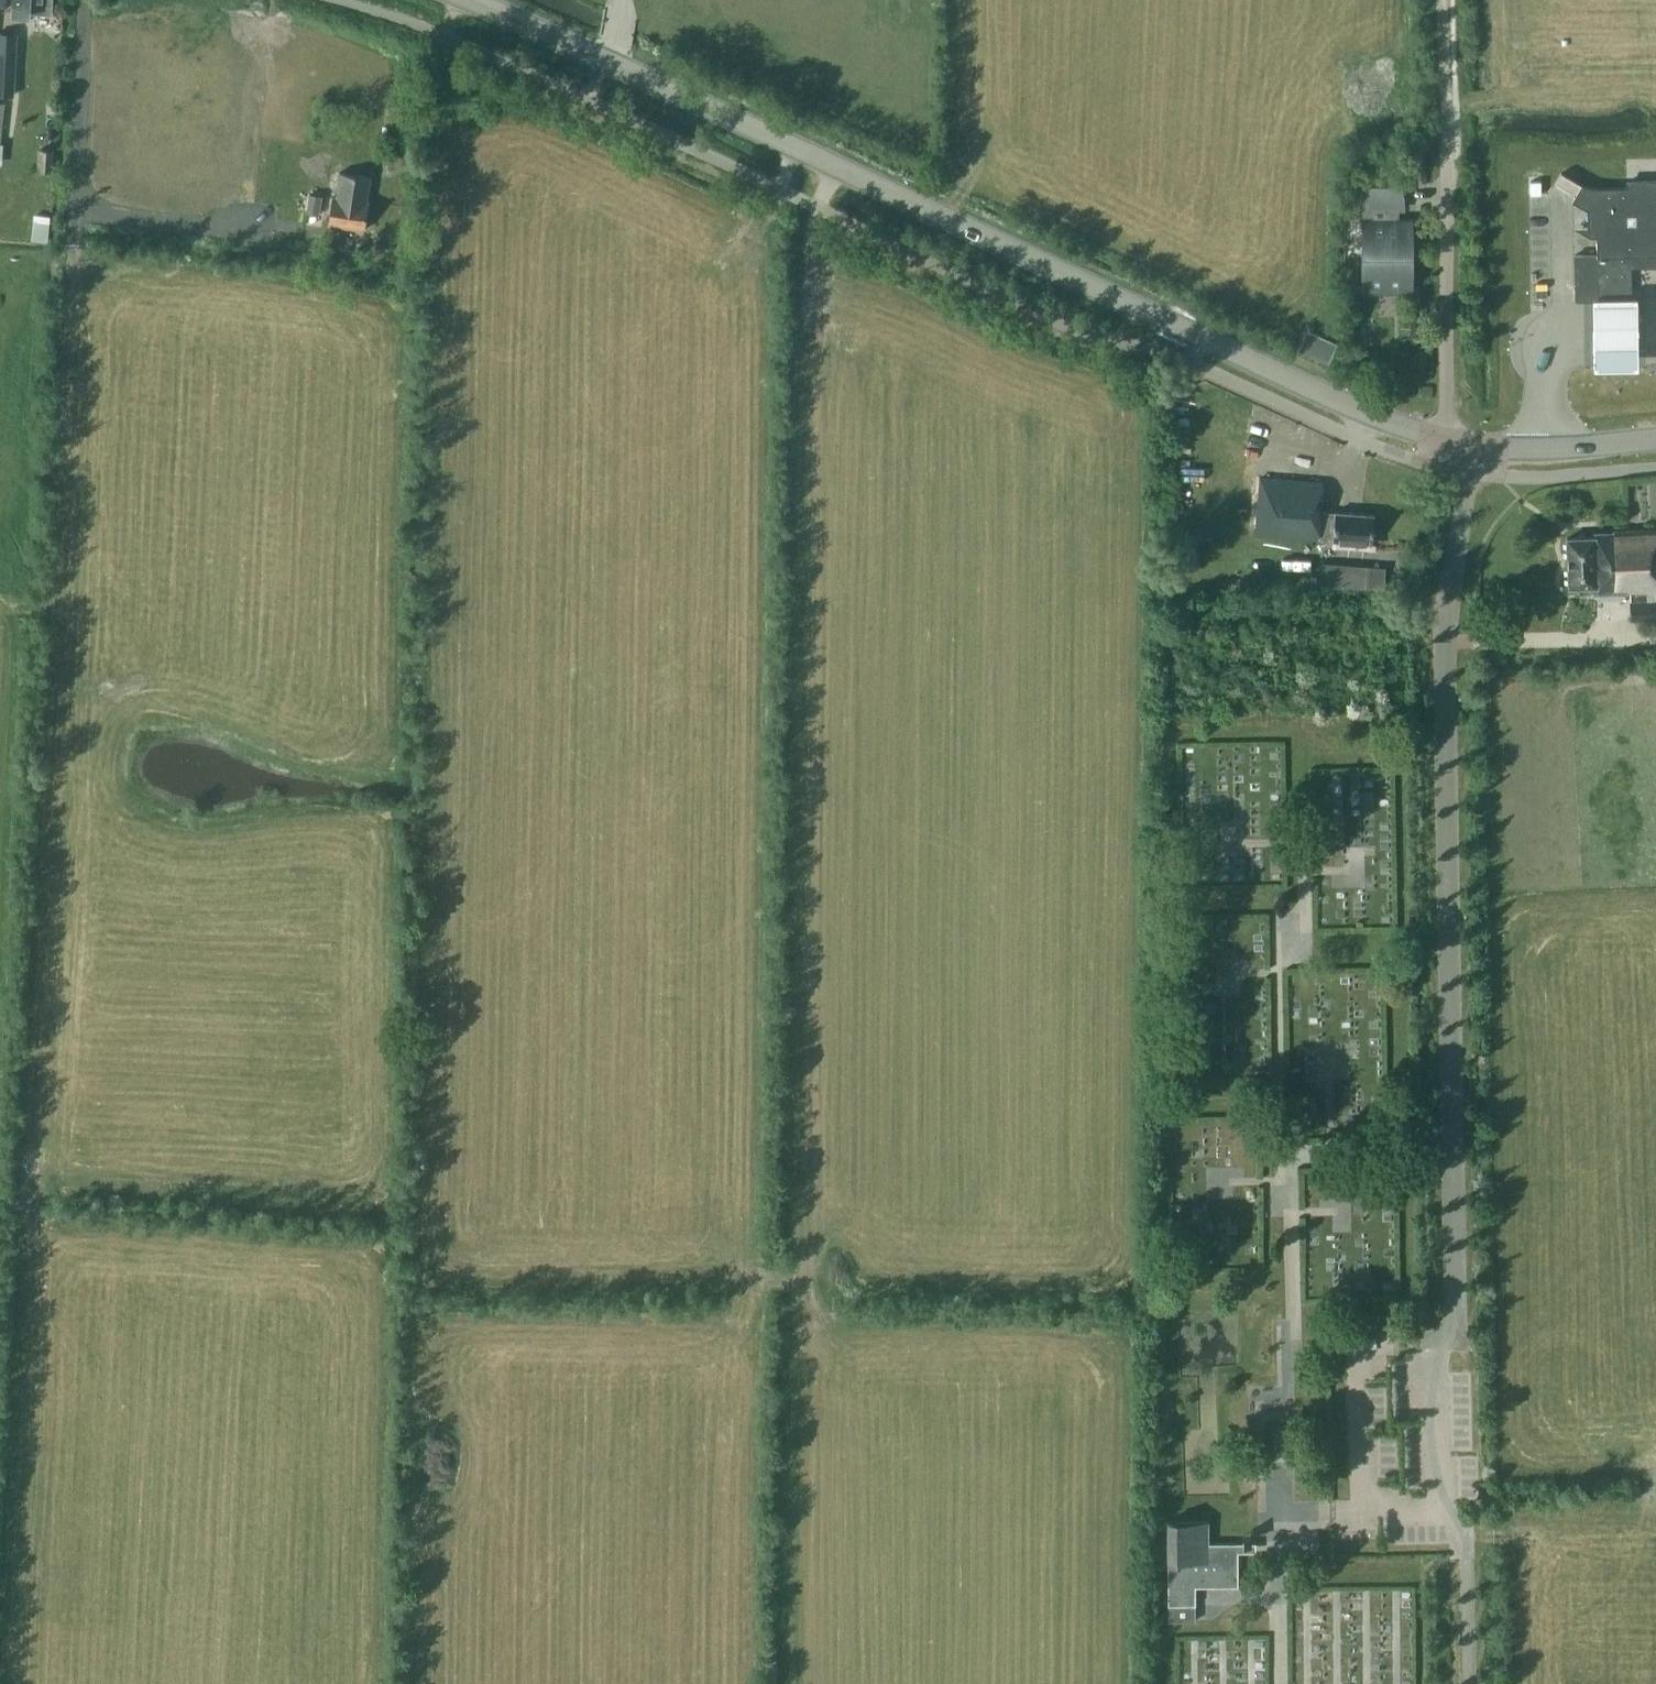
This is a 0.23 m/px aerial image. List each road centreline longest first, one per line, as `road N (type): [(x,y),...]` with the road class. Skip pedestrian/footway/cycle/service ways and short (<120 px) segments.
road 1 (tertiary): [(1448,436),(1362,412),(694,96),(469,0)]
road 2 (unclassified): [(1452,1337),(1444,676),(1467,470),(1448,436)]
road 3 (unclassified): [(1452,1337),(1434,1372),(1432,1445),(1467,1557)]
road 4 (tertiary): [(1655,440),(1498,446),(1448,436)]
road 5 (track): [(1436,0),(1438,135),(1450,193)]

